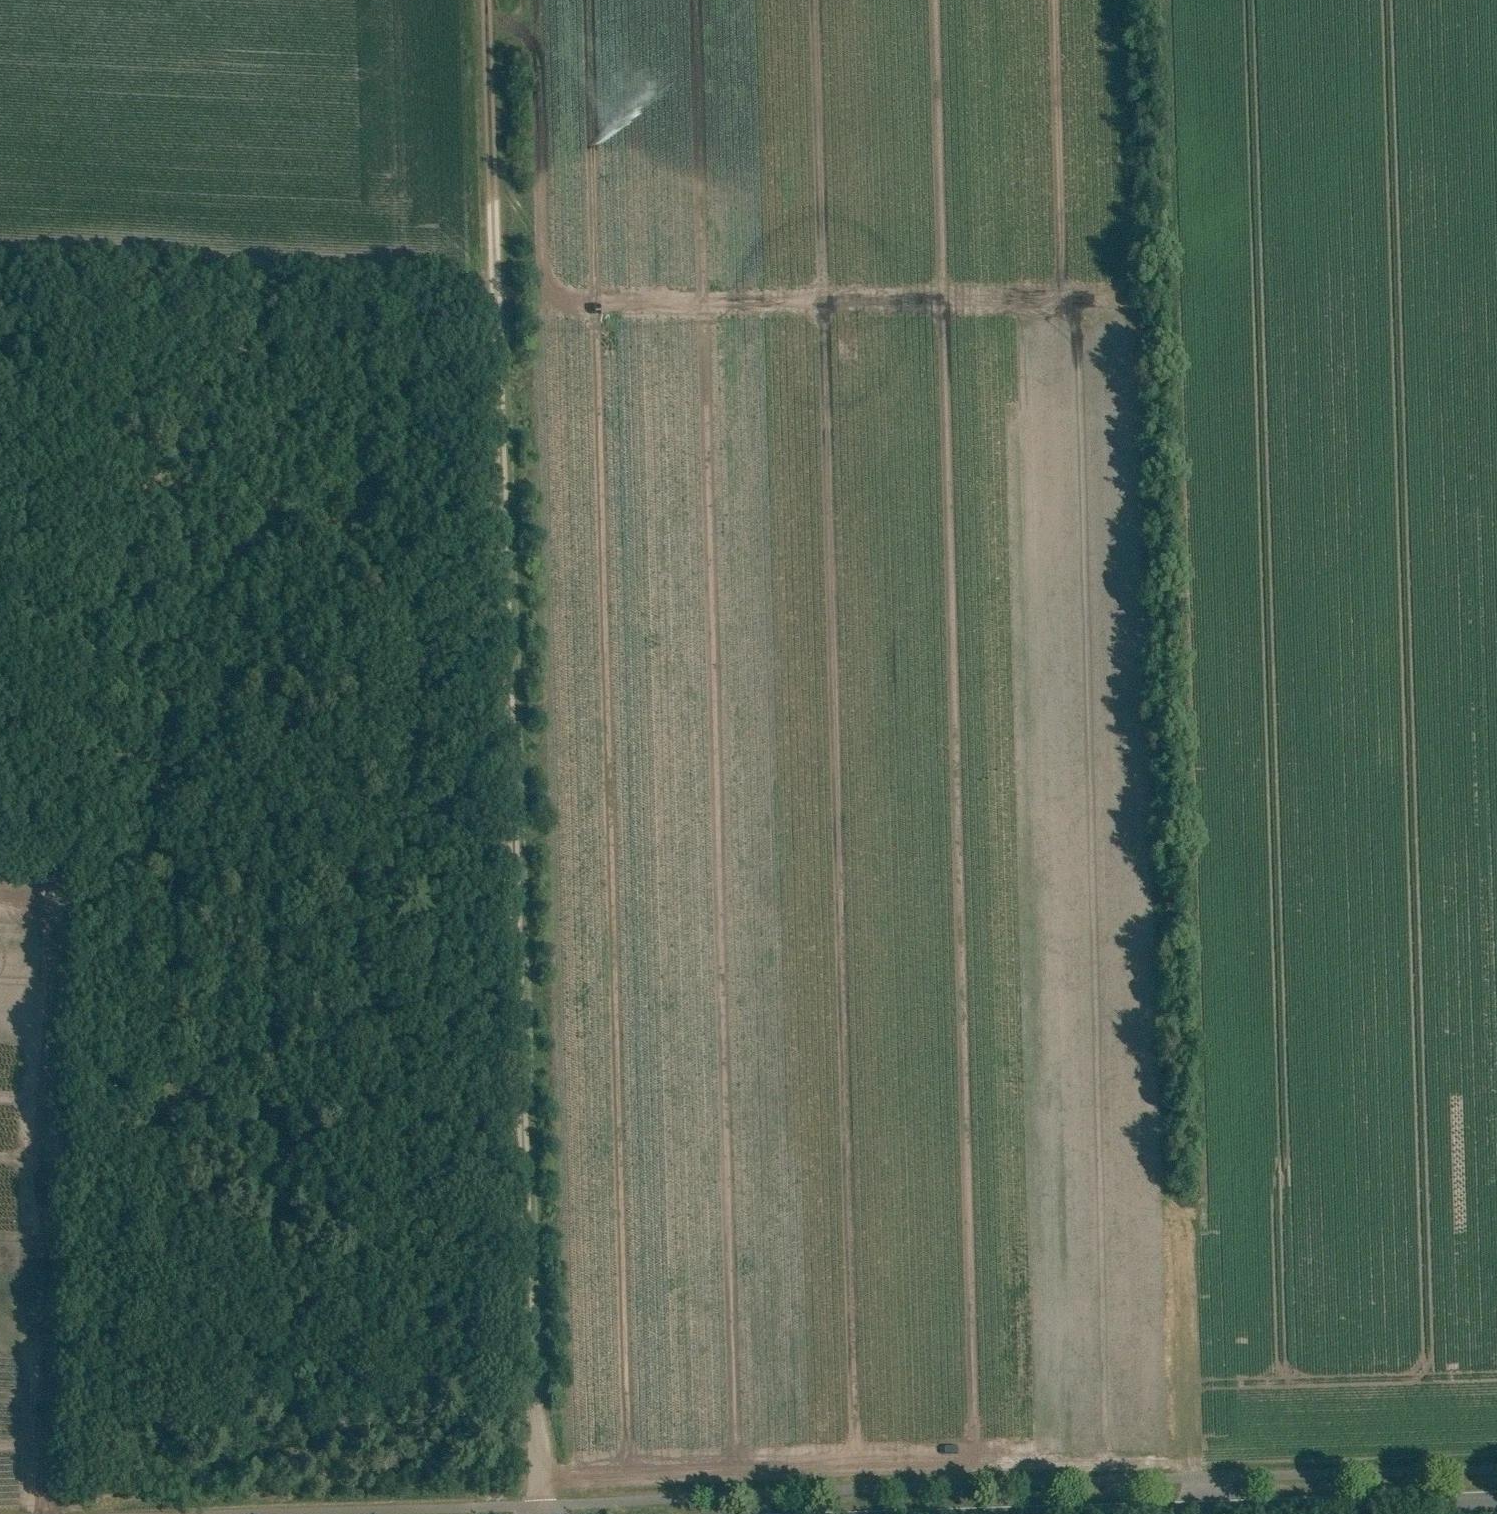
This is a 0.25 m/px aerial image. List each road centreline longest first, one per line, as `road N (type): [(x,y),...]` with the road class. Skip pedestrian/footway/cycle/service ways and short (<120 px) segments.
road 1 (track): [(534,1513),(485,0)]
road 2 (tertiary): [(1258,1513),(1496,1506)]

